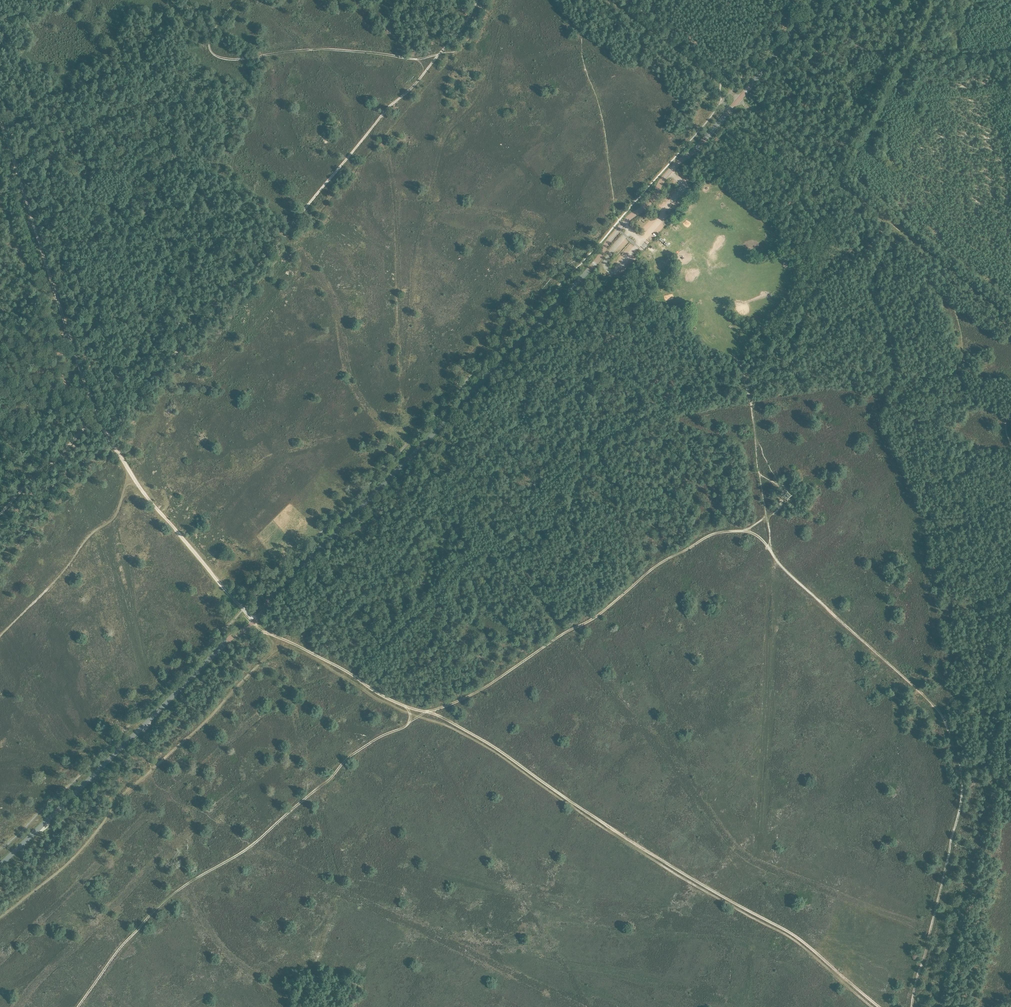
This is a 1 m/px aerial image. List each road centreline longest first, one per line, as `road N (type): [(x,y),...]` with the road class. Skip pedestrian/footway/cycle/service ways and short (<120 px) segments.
road 1 (tertiary): [(0,865),(261,615),(591,268),(815,0)]
road 2 (track): [(771,549),(747,531),(710,535),(484,689),(352,755),(251,845),(160,906),(79,1006)]
road 3 (track): [(265,630),(498,749),(666,863),(792,933),(880,1006)]
road 4 (track): [(871,1006),(796,941),(670,871),(491,750),(377,699),(304,652),(276,647)]
road 5 (track): [(105,433),(232,284),(273,252),(440,54)]
road 6 (track): [(0,919),(75,857),(123,796),(276,647)]
road 7 (track): [(0,124),(96,419)]
road 8 (track): [(237,0),(210,40),(225,59),(309,50),(418,59),(440,54)]
road 9 (track): [(912,1006),(962,794),(948,730)]
road 10 (track): [(948,730),(929,700),(771,549)]
road 11 (track): [(786,138),(612,0)]
road 12 (track): [(0,637),(114,517),(130,472)]
road 13 (track): [(130,472),(265,630)]
road 14 (track): [(918,244),(786,138)]
road 15 (track): [(96,419),(38,471),(0,431)]

